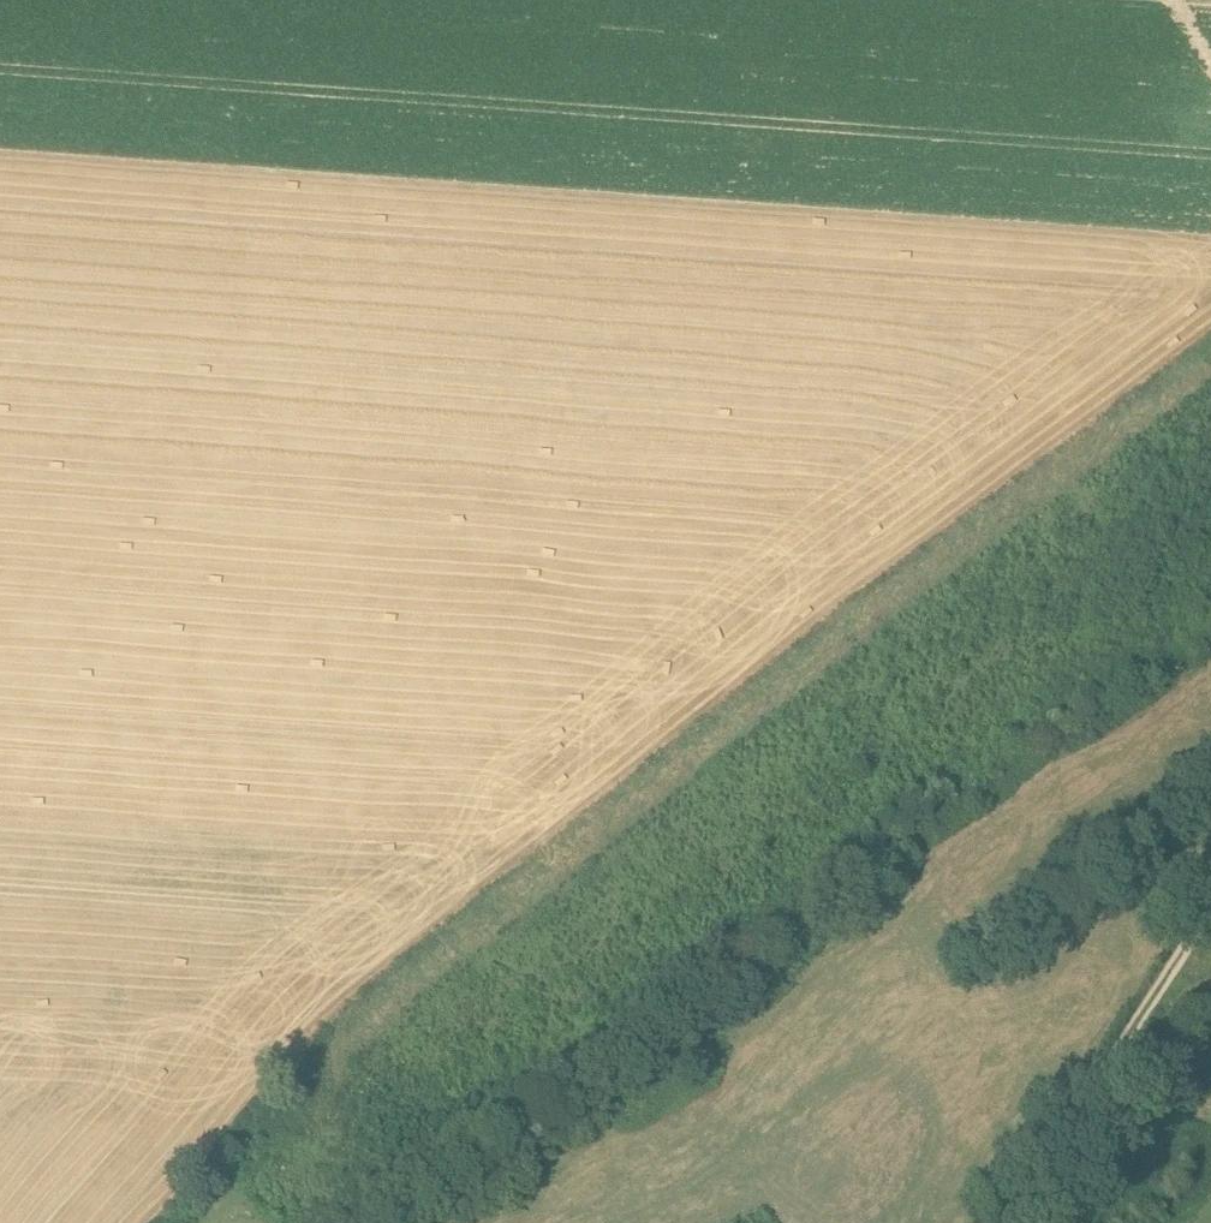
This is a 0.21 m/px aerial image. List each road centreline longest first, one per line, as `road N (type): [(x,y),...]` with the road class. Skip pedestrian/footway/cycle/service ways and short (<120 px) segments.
road 1 (track): [(986,1222),(1041,1163),(1172,969),(1210,890)]

